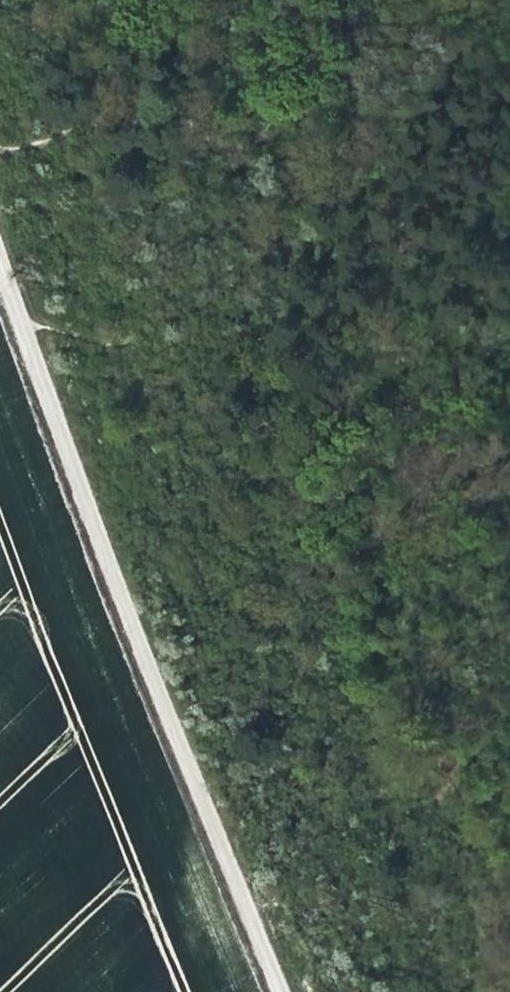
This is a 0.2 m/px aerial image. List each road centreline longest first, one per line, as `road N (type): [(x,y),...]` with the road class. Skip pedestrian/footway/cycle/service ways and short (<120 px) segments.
road 1 (track): [(290,991),(0,240)]

